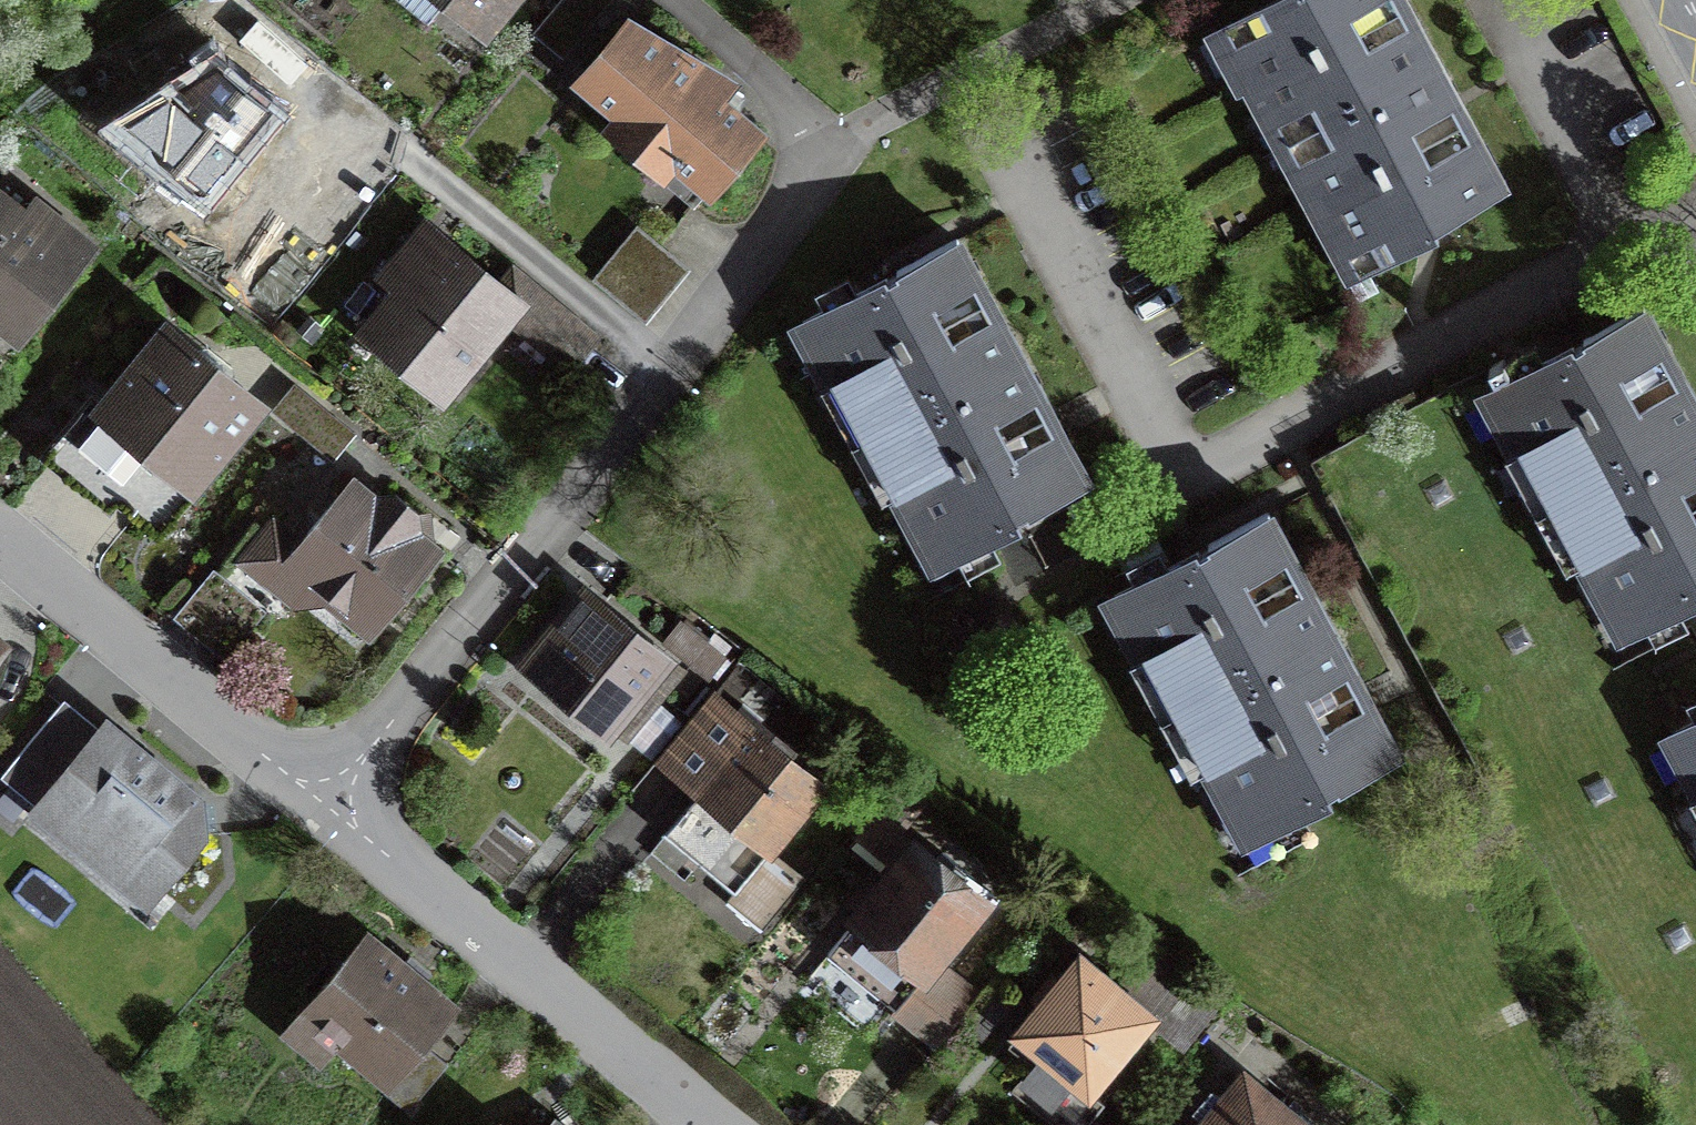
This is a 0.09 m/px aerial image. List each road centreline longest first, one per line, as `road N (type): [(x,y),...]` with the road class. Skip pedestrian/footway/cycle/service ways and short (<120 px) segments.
road 1 (residential): [(0,541),(718,1124)]

